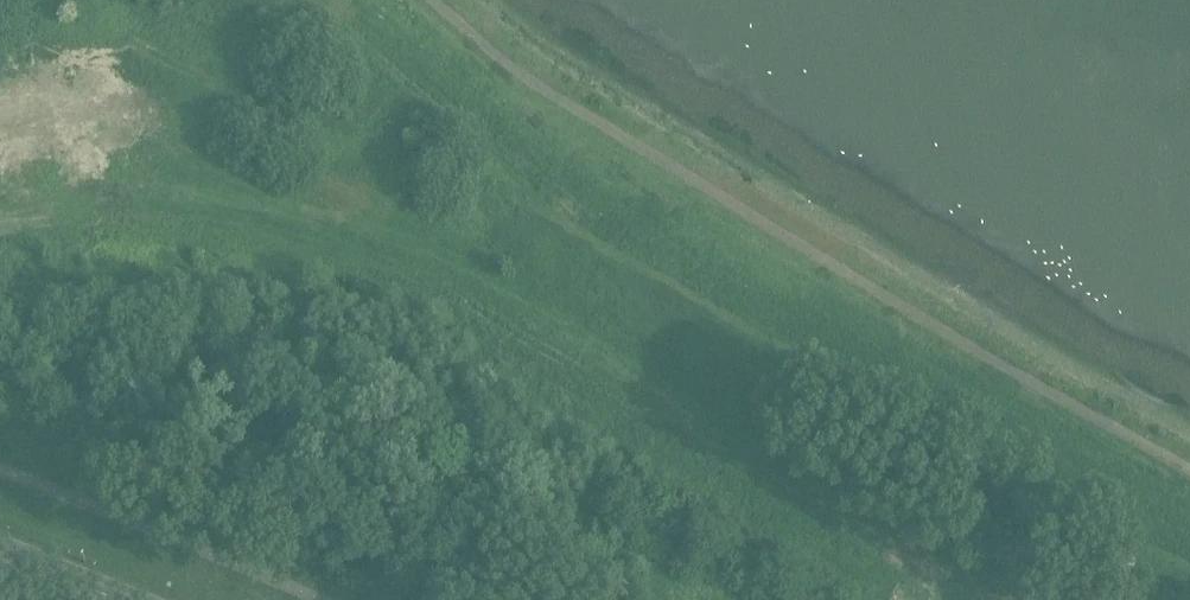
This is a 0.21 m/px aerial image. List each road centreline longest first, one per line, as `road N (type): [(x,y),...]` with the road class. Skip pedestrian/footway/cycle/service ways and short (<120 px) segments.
road 1 (tertiary): [(117,599),(0,553)]

